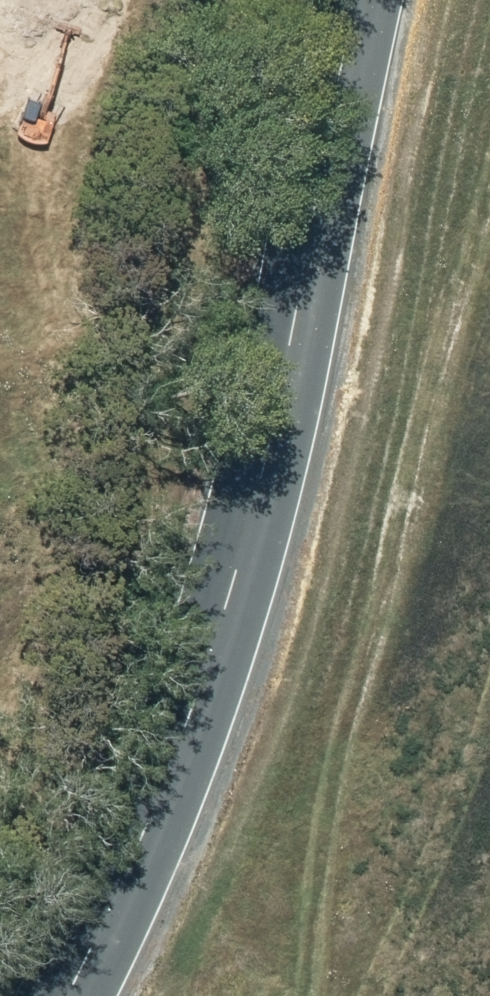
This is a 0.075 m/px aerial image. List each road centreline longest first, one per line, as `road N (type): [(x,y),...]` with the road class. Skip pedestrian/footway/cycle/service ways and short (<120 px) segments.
road 1 (tertiary): [(388,0),(288,501),(201,782),(103,995)]
road 2 (track): [(312,995),(340,721),(453,266),(489,148)]

